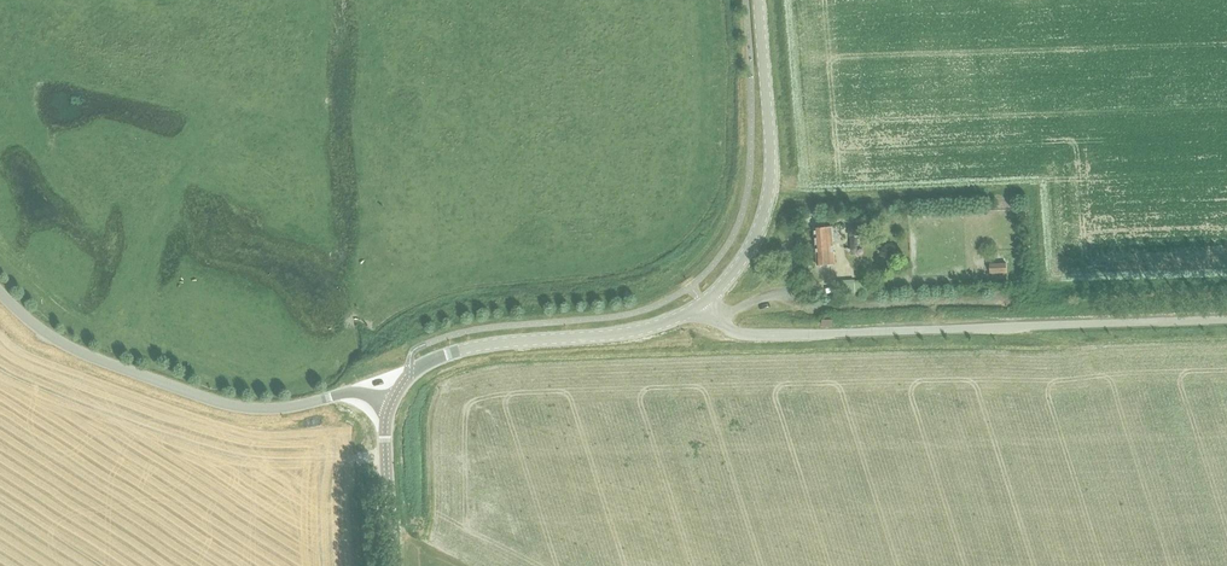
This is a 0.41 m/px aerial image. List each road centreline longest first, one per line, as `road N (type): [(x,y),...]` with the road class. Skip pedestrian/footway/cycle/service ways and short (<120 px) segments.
road 1 (unclassified): [(702,303),(730,328),(756,335),(1226,319)]
road 2 (unclassified): [(342,396),(270,409),(232,406),(61,345),(0,292)]
road 3 (unclassified): [(702,303),(733,273),(768,195),(759,0)]
road 4 (unclassified): [(409,377),(429,361),(481,345),(624,333),(670,322),(702,303)]
road 5 (unclassified): [(392,565),(387,419)]

